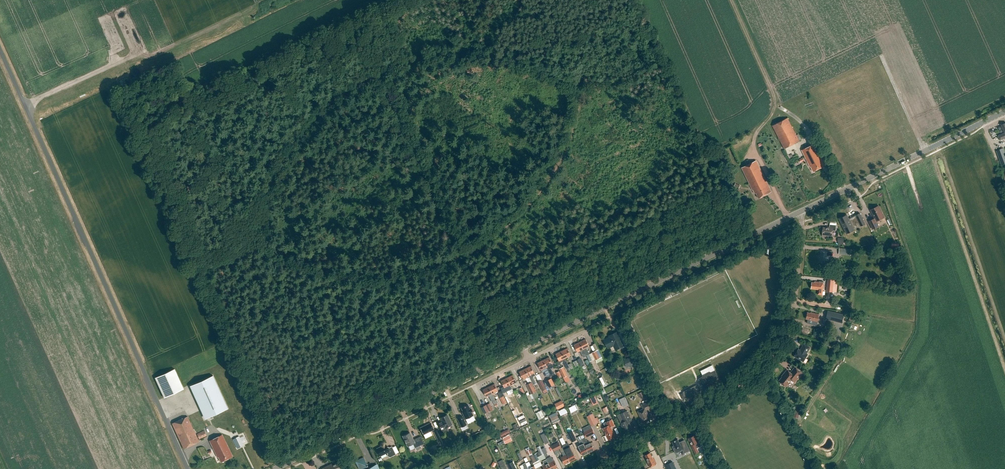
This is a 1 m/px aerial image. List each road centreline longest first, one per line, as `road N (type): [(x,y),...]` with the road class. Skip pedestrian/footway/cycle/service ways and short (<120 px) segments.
road 1 (unclassified): [(188,468),(0,51)]
road 2 (residential): [(580,468),(724,397),(761,368),(793,305),(802,211)]
road 3 (tertiary): [(523,348),(802,211)]
road 4 (tertiary): [(274,468),(523,348)]
road 5 (tertiary): [(802,211),(1004,112)]

